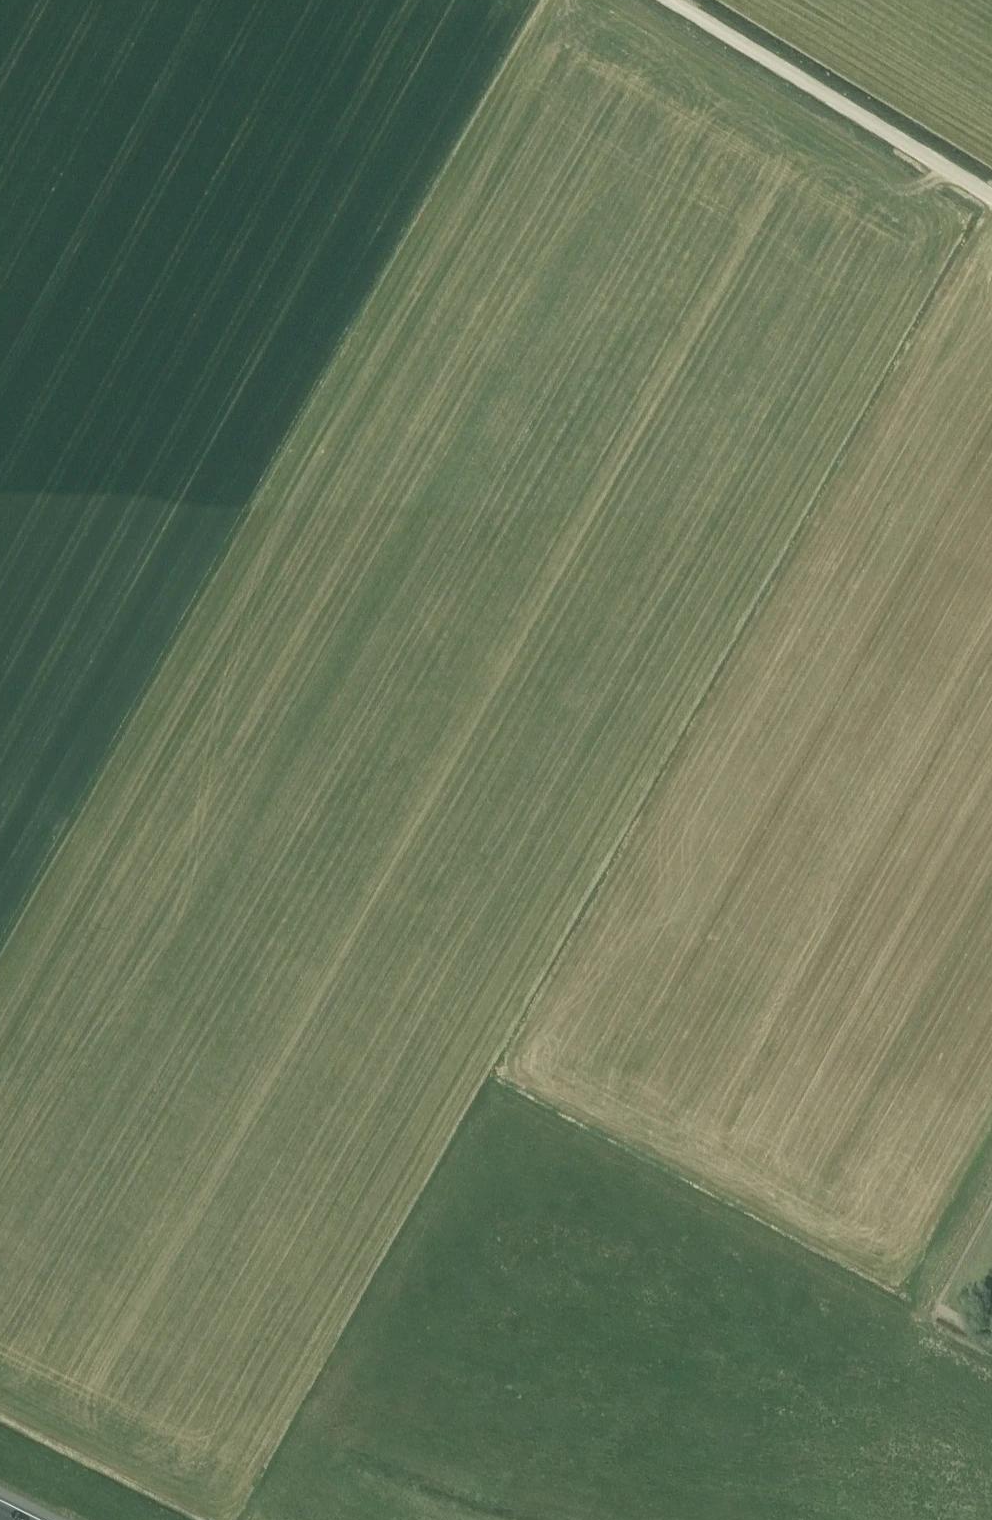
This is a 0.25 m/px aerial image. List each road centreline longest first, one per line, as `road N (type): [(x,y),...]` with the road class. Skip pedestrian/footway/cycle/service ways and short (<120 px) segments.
road 1 (unclassified): [(991,191),(679,0)]
road 2 (motorway): [(153,1519),(0,1458)]

